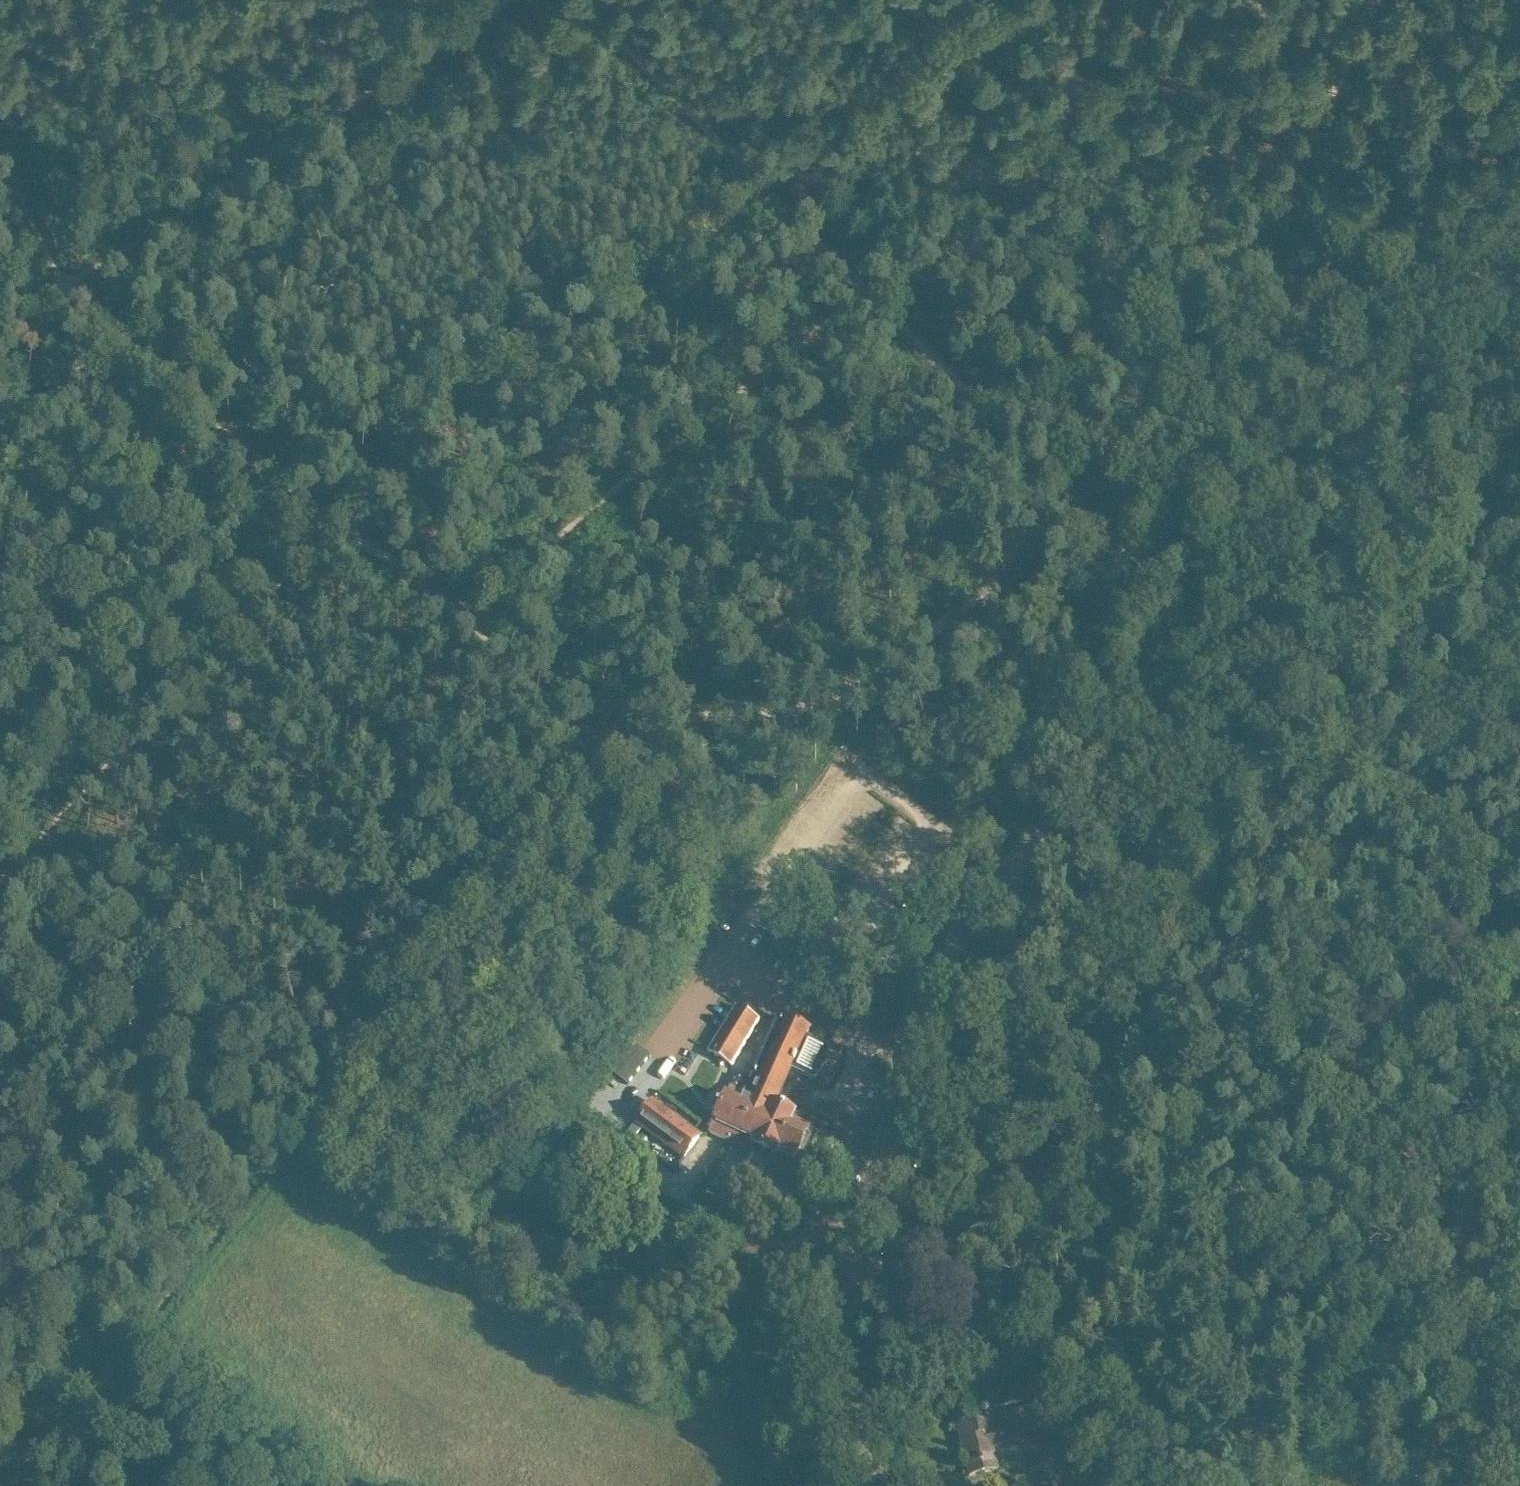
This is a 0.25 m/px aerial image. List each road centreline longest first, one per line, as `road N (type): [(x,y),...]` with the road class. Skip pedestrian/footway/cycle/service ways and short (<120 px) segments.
road 1 (unclassified): [(870,1485),(839,1307),(896,1094),(960,936),(1519,263)]

